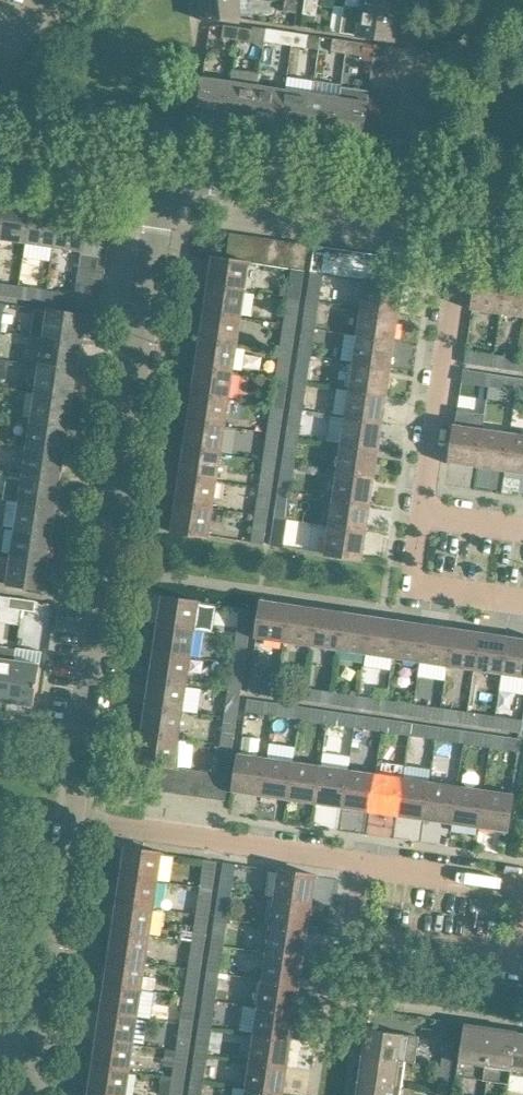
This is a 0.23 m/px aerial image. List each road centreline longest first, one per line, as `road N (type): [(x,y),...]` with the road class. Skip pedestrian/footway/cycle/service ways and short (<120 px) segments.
road 1 (unclassified): [(70,821),(166,175)]
road 2 (unclassified): [(363,864),(70,821)]
road 3 (unclassified): [(363,864),(351,939),(515,964),(522,913)]
road 4 (residential): [(419,509),(462,220)]
road 5 (residential): [(402,211),(420,78),(485,32),(489,0)]
road 6 (residential): [(402,211),(166,175)]
road 7 (unclassified): [(37,1041),(70,821)]
road 8 (residential): [(166,175),(0,151)]
road 9 (residential): [(0,130),(17,24),(54,0)]
road 10 (unclassified): [(501,885),(363,864)]
road 11 (residential): [(522,597),(408,580),(410,568)]

